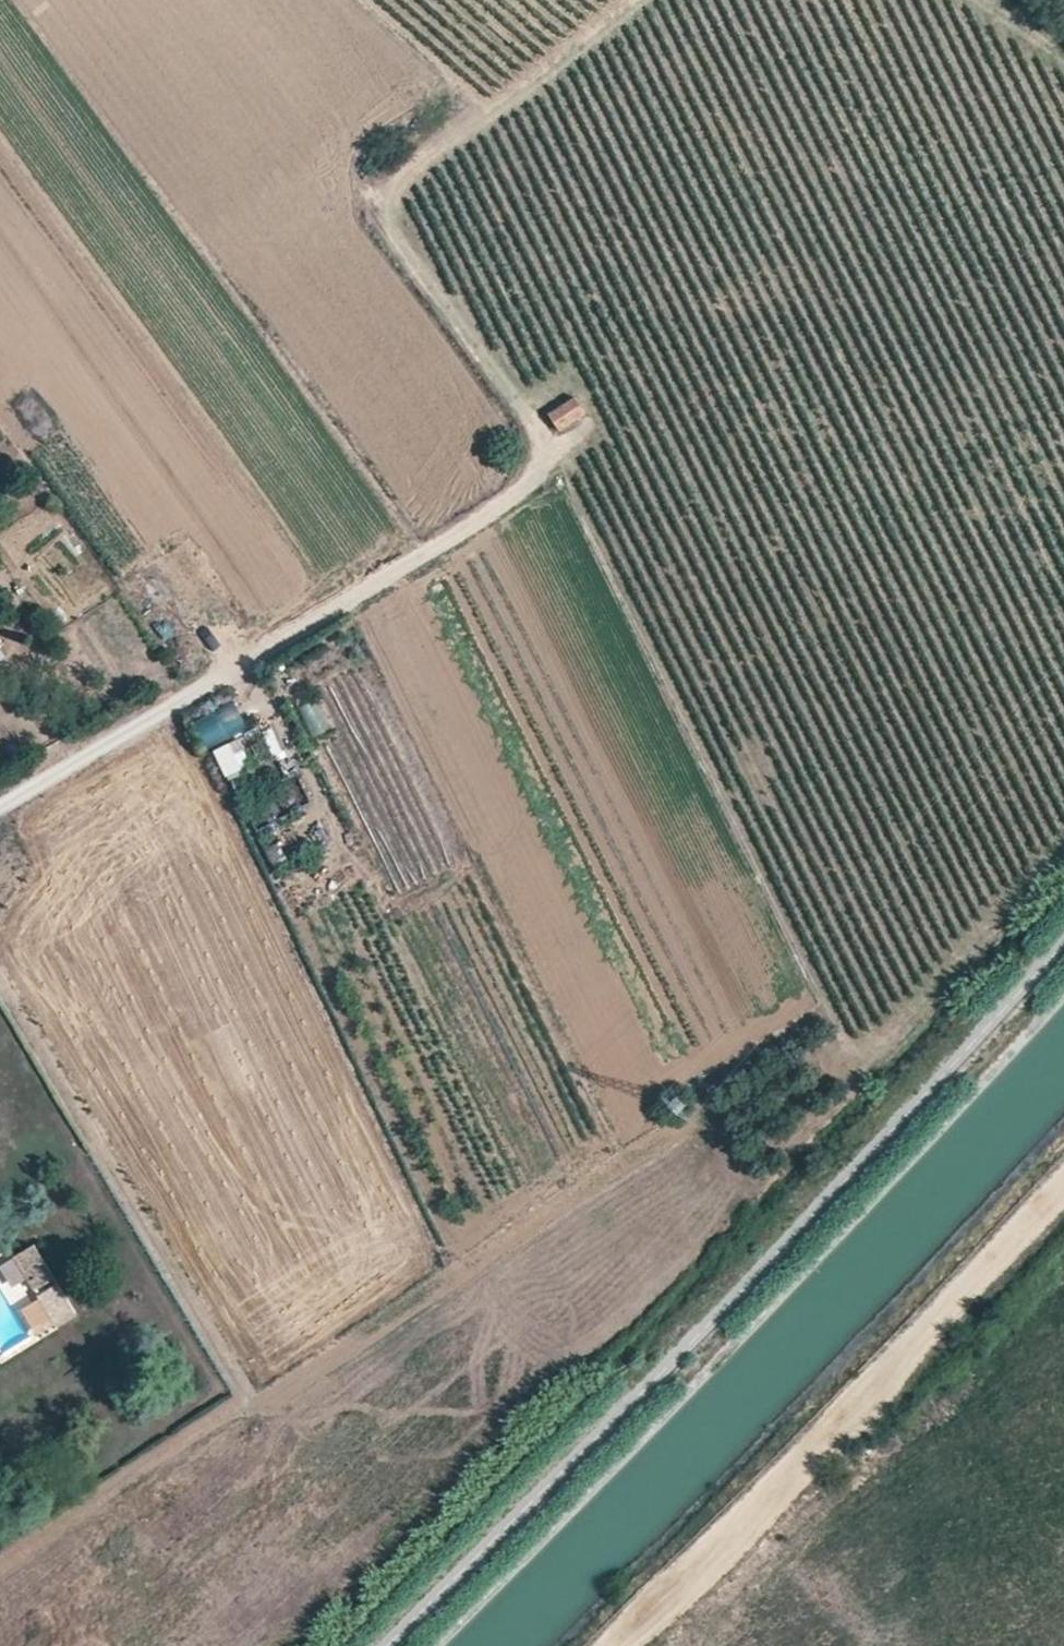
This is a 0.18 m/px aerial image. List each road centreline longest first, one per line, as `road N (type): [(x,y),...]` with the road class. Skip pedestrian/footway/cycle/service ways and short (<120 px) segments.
road 1 (unclassified): [(0,811),(533,485),(538,455),(527,416),(384,224),(398,185)]
road 2 (track): [(609,1645),(1063,1181)]

